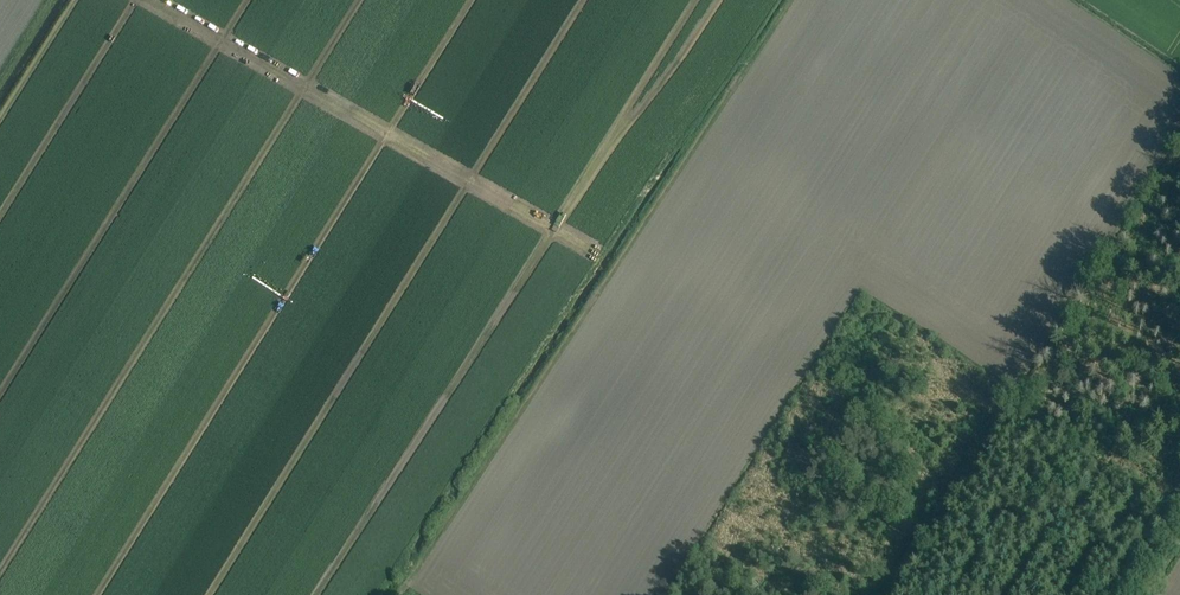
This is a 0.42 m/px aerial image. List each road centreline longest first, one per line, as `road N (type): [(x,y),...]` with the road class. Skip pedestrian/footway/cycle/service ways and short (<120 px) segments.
road 1 (track): [(1107,594),(1179,479)]

